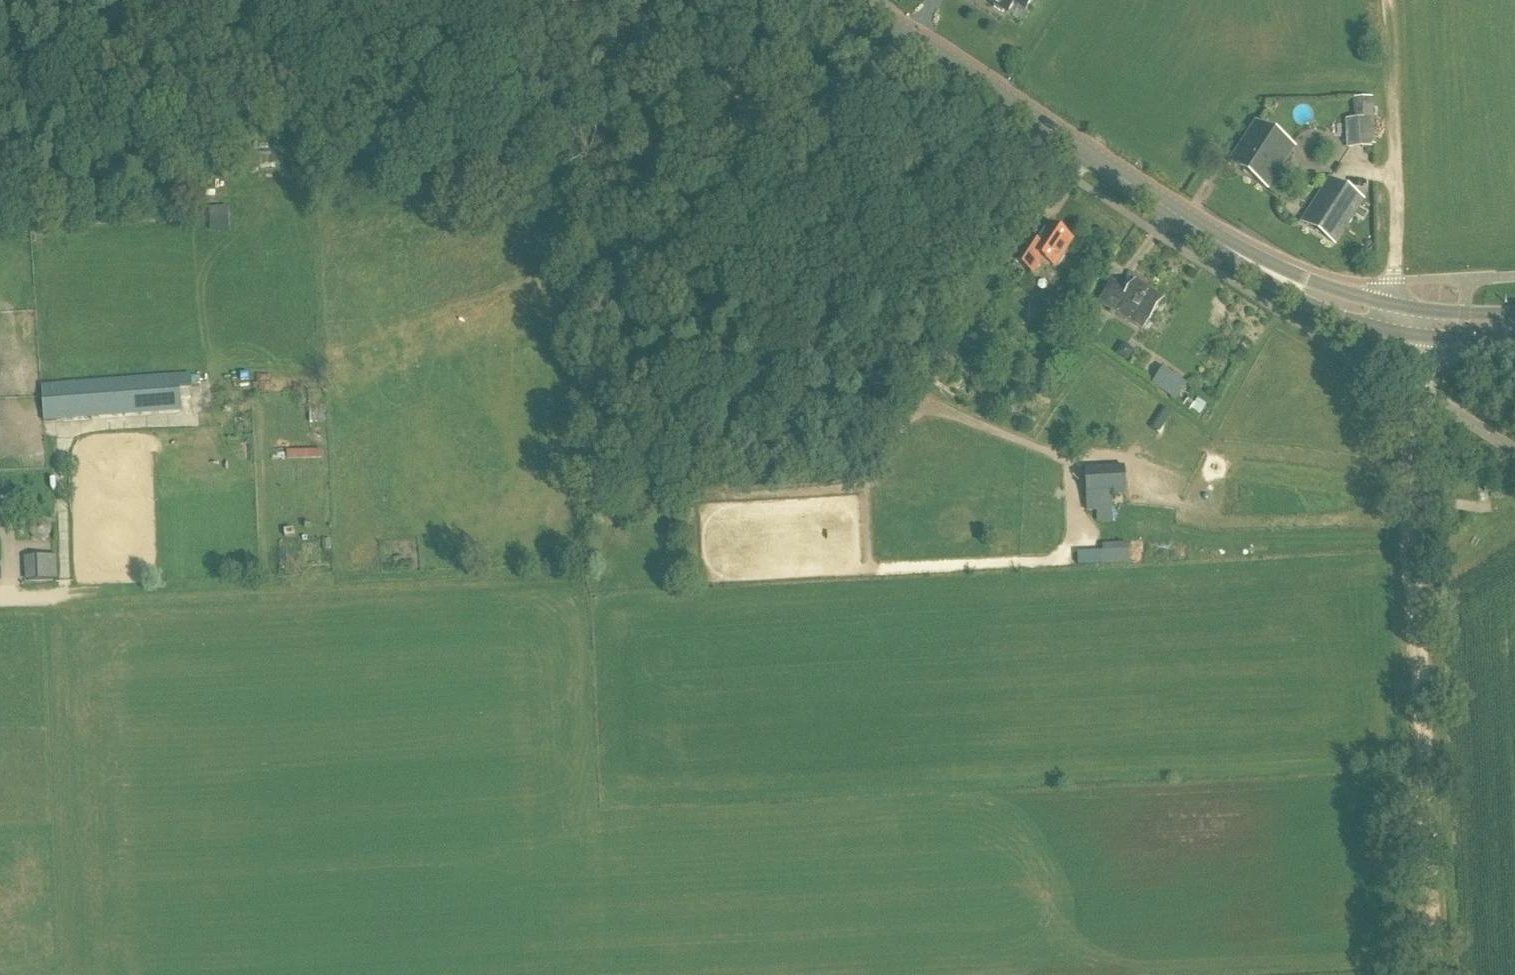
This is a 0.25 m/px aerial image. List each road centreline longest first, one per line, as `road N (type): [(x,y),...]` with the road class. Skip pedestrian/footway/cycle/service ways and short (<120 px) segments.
road 1 (secondary): [(1404,320),(1355,310),(1290,281),(847,0)]
road 2 (track): [(1411,383),(1437,974)]
road 3 (unclassified): [(1514,447),(1411,383),(1404,320)]
road 4 (track): [(1392,168),(1381,0)]
road 5 (unclassified): [(1404,320),(1395,282),(1392,168)]

